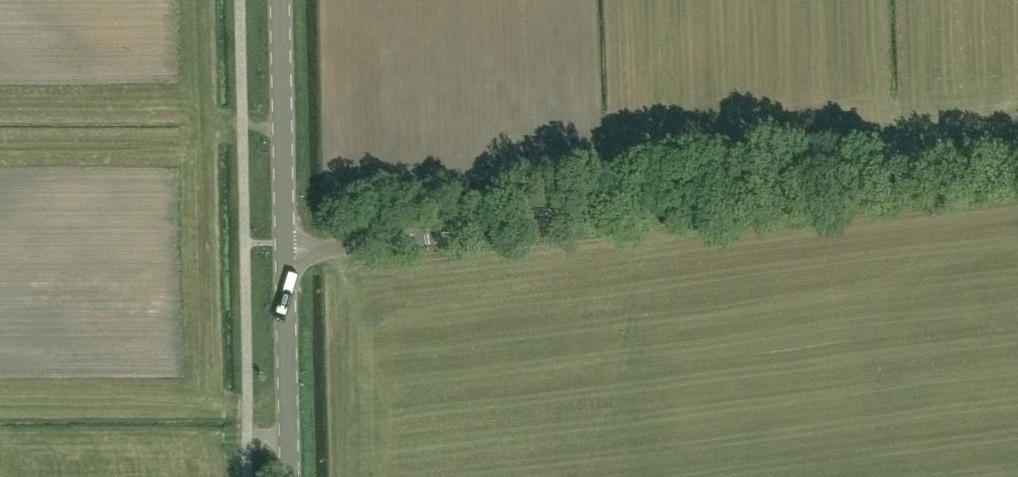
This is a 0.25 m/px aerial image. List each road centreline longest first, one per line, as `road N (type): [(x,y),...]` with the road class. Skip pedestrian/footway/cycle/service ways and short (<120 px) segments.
road 1 (unclassified): [(645,211),(1017,164)]
road 2 (unclassified): [(284,252),(645,211)]
road 3 (unclassified): [(647,476),(645,211)]
road 4 (tertiary): [(284,252),(279,0)]
road 5 (tertiary): [(289,476),(284,252)]

